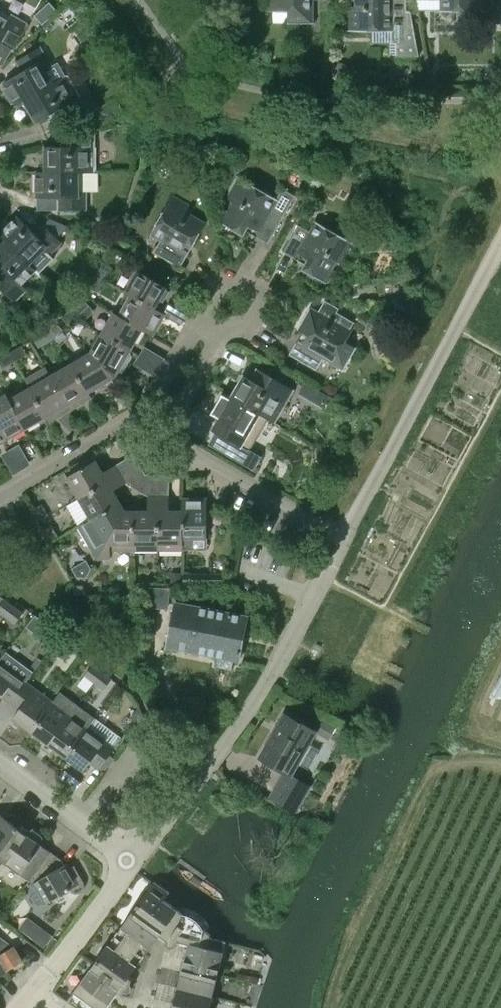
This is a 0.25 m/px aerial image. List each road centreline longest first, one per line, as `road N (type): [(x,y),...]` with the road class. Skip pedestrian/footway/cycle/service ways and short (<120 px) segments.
road 1 (residential): [(132,862),(271,678),(343,538)]
road 2 (residential): [(343,538),(500,239)]
road 3 (residential): [(29,993),(132,862)]
road 4 (residential): [(200,454),(343,538)]
road 5 (residential): [(132,862),(0,762)]
road 6 (residential): [(221,332),(242,333),(263,293),(226,275),(201,322)]
road 7 (residential): [(131,425),(0,497)]

